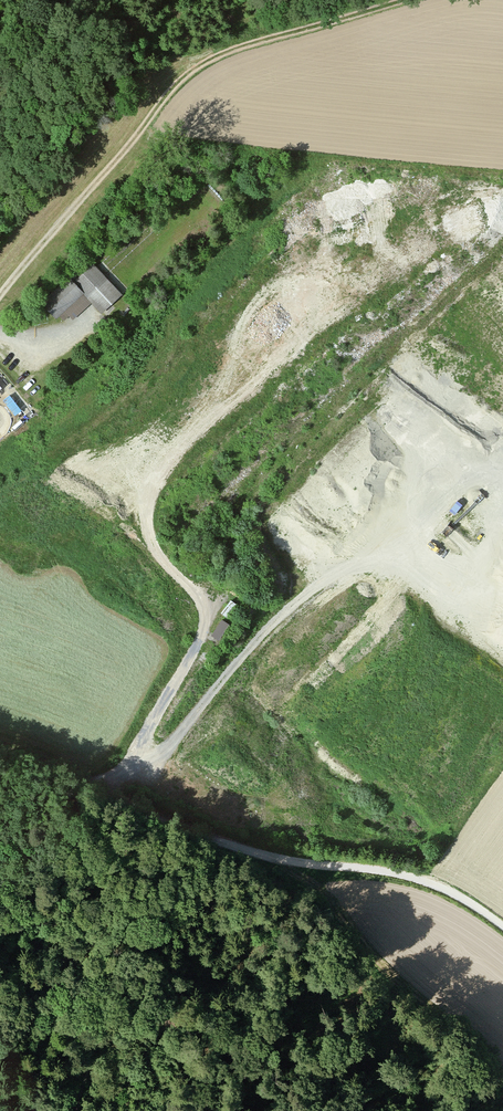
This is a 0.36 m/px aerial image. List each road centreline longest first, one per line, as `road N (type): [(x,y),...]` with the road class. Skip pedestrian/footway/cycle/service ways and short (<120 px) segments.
road 1 (track): [(0,295),(181,85),(209,64),(433,0)]
road 2 (track): [(0,753),(257,854),(437,884),(502,925)]
road 3 (track): [(121,800),(147,759),(149,731),(205,635),(203,606),(154,551),(145,513),(152,477),(197,425)]
road 4 (track): [(0,826),(50,863),(103,943),(106,1001),(74,1110)]
road 5 (track): [(147,759),(174,744),(254,644),(313,587),(366,559)]

